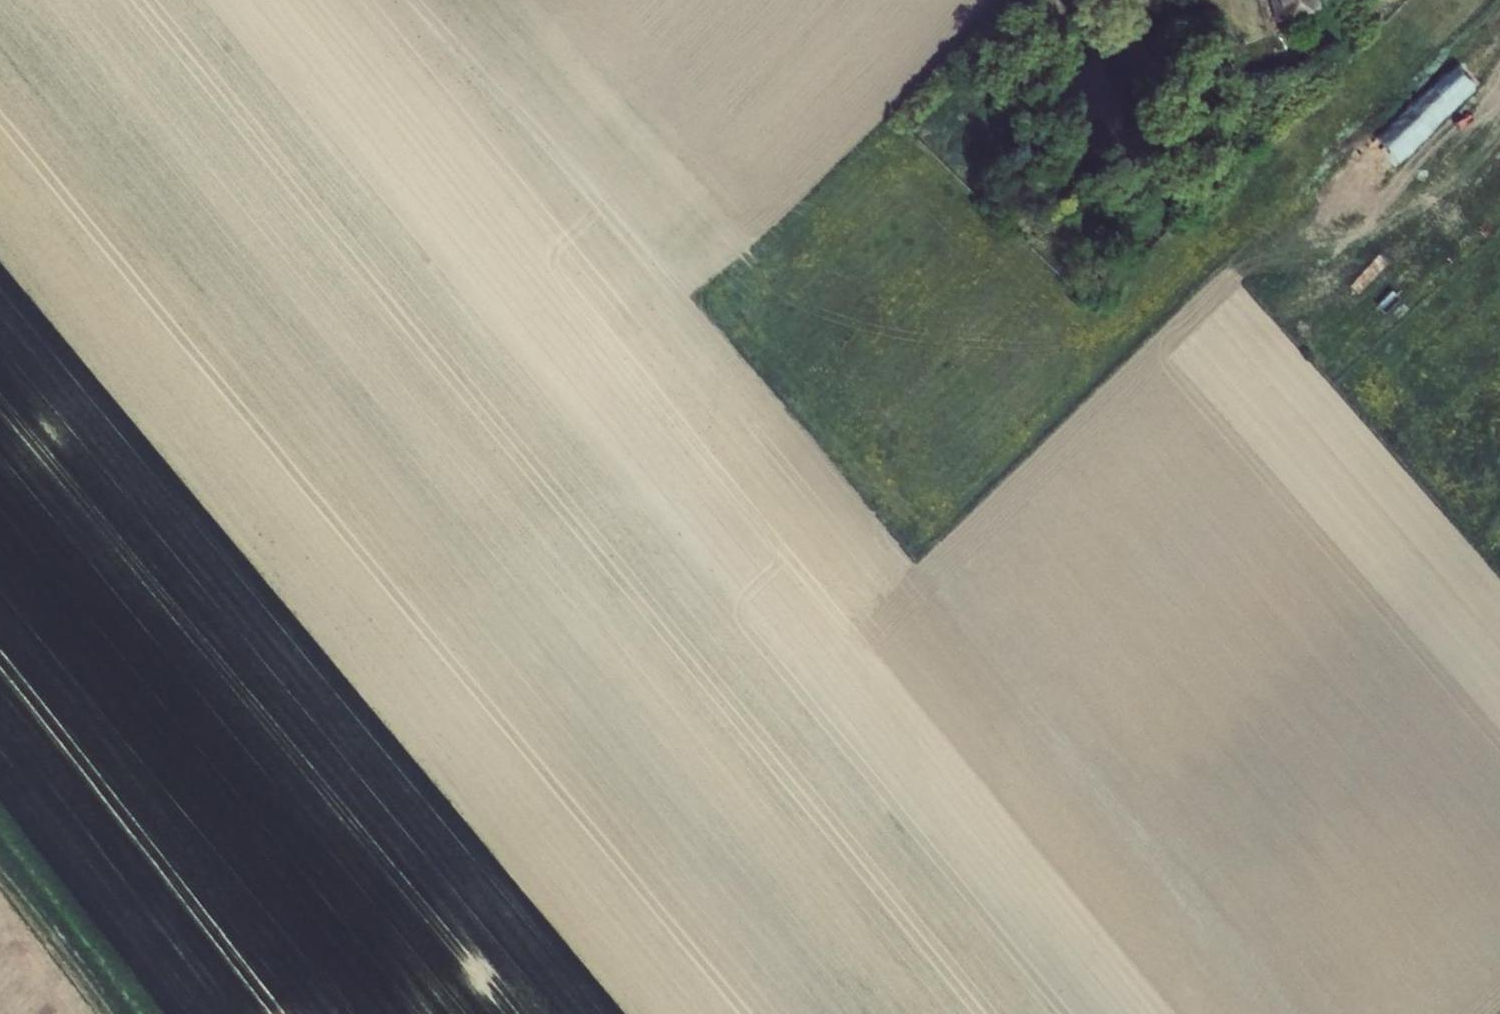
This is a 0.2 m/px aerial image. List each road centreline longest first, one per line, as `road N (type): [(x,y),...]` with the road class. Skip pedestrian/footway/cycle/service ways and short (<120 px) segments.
road 1 (track): [(105,1013),(0,878)]

